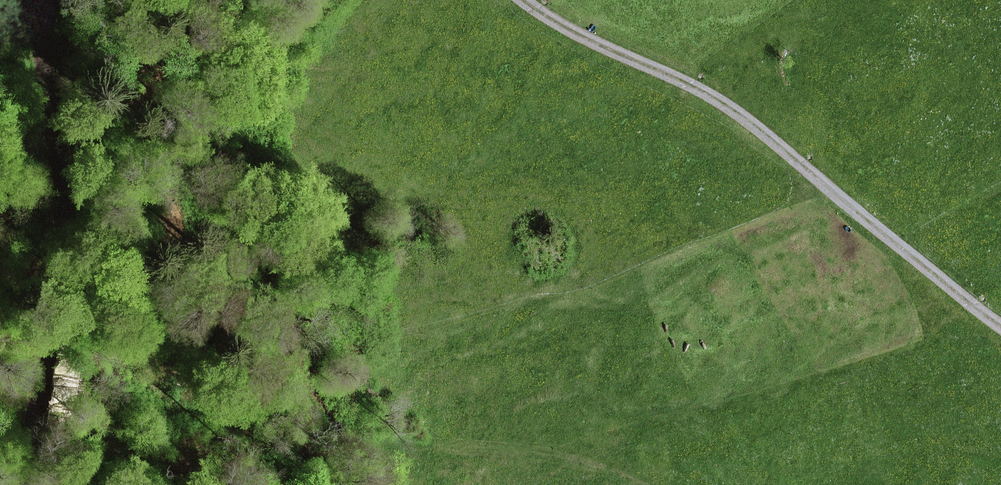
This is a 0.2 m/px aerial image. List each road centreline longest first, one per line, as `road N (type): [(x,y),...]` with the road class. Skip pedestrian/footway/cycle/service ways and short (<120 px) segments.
road 1 (track): [(1000,326),(745,121),(521,0)]
road 2 (track): [(54,0),(48,57),(67,195),(29,484)]
road 3 (track): [(641,484),(347,433)]

